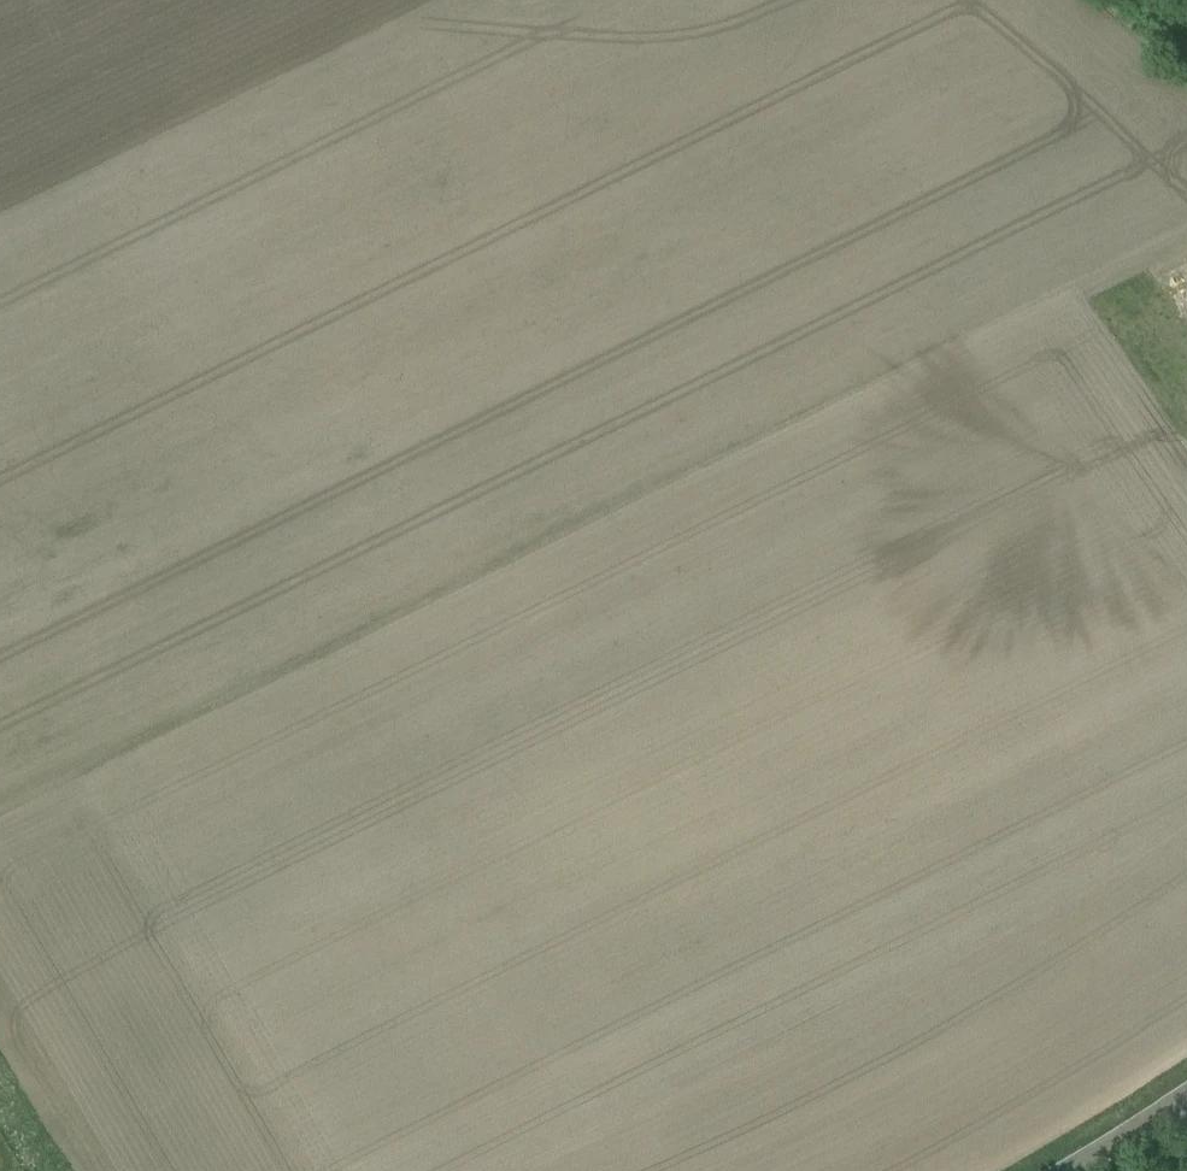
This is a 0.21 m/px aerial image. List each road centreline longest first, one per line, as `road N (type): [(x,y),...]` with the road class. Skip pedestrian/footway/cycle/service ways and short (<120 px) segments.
road 1 (unclassified): [(1048,1170),(1186,1083)]

